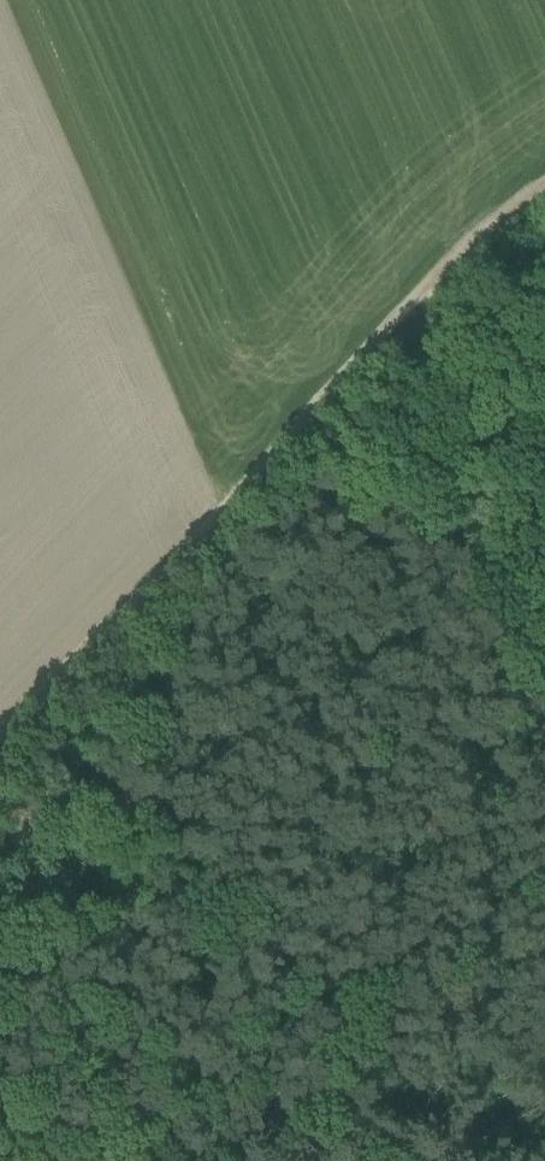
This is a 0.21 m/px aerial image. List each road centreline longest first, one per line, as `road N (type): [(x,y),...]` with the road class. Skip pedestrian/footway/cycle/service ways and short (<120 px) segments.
road 1 (track): [(544,188),(507,215),(339,386),(0,758)]
road 2 (track): [(544,723),(368,419),(335,390)]

